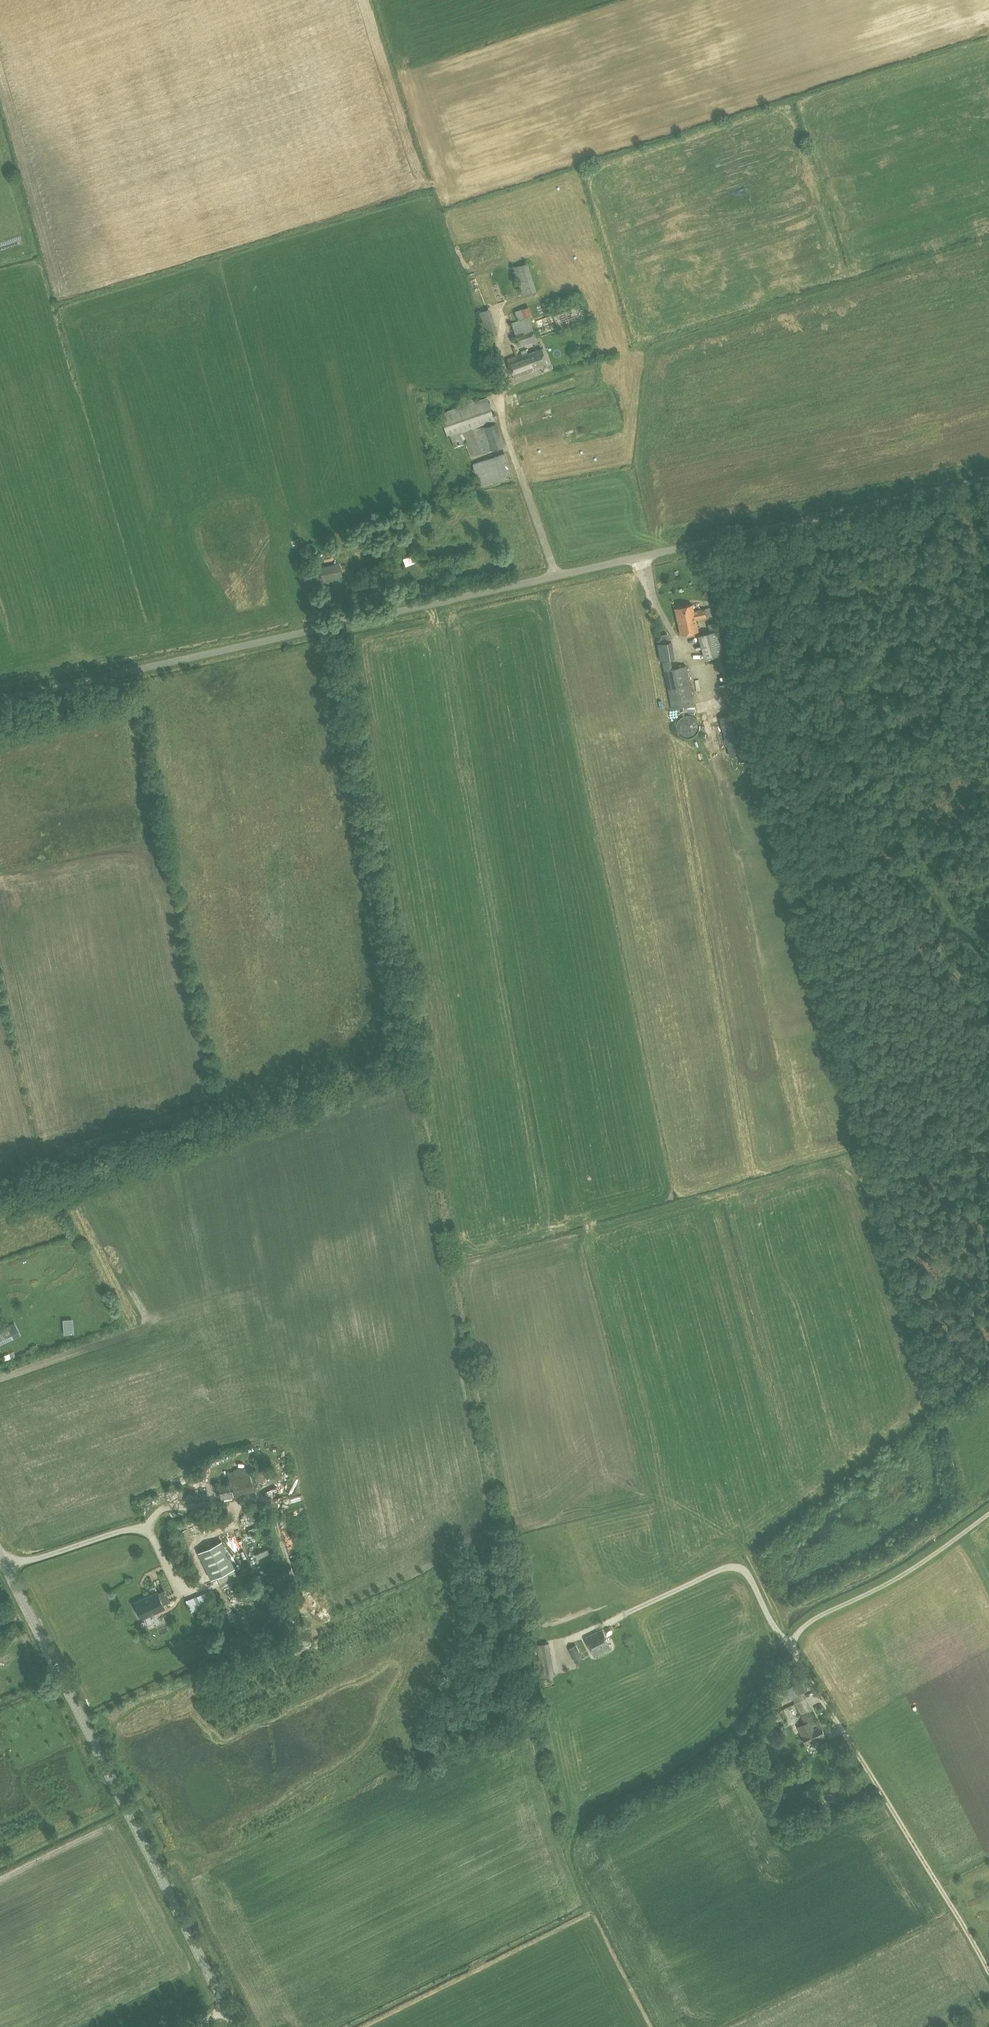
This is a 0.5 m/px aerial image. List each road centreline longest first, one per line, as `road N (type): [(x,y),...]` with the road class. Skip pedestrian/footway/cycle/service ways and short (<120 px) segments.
road 1 (unclassified): [(0,700),(988,478)]
road 2 (unclassified): [(988,1511),(908,1572),(800,1629),(791,1650),(988,1971)]
road 3 (tertiary): [(235,2026),(0,1557)]
road 4 (track): [(148,1529),(163,1509),(268,1503)]

